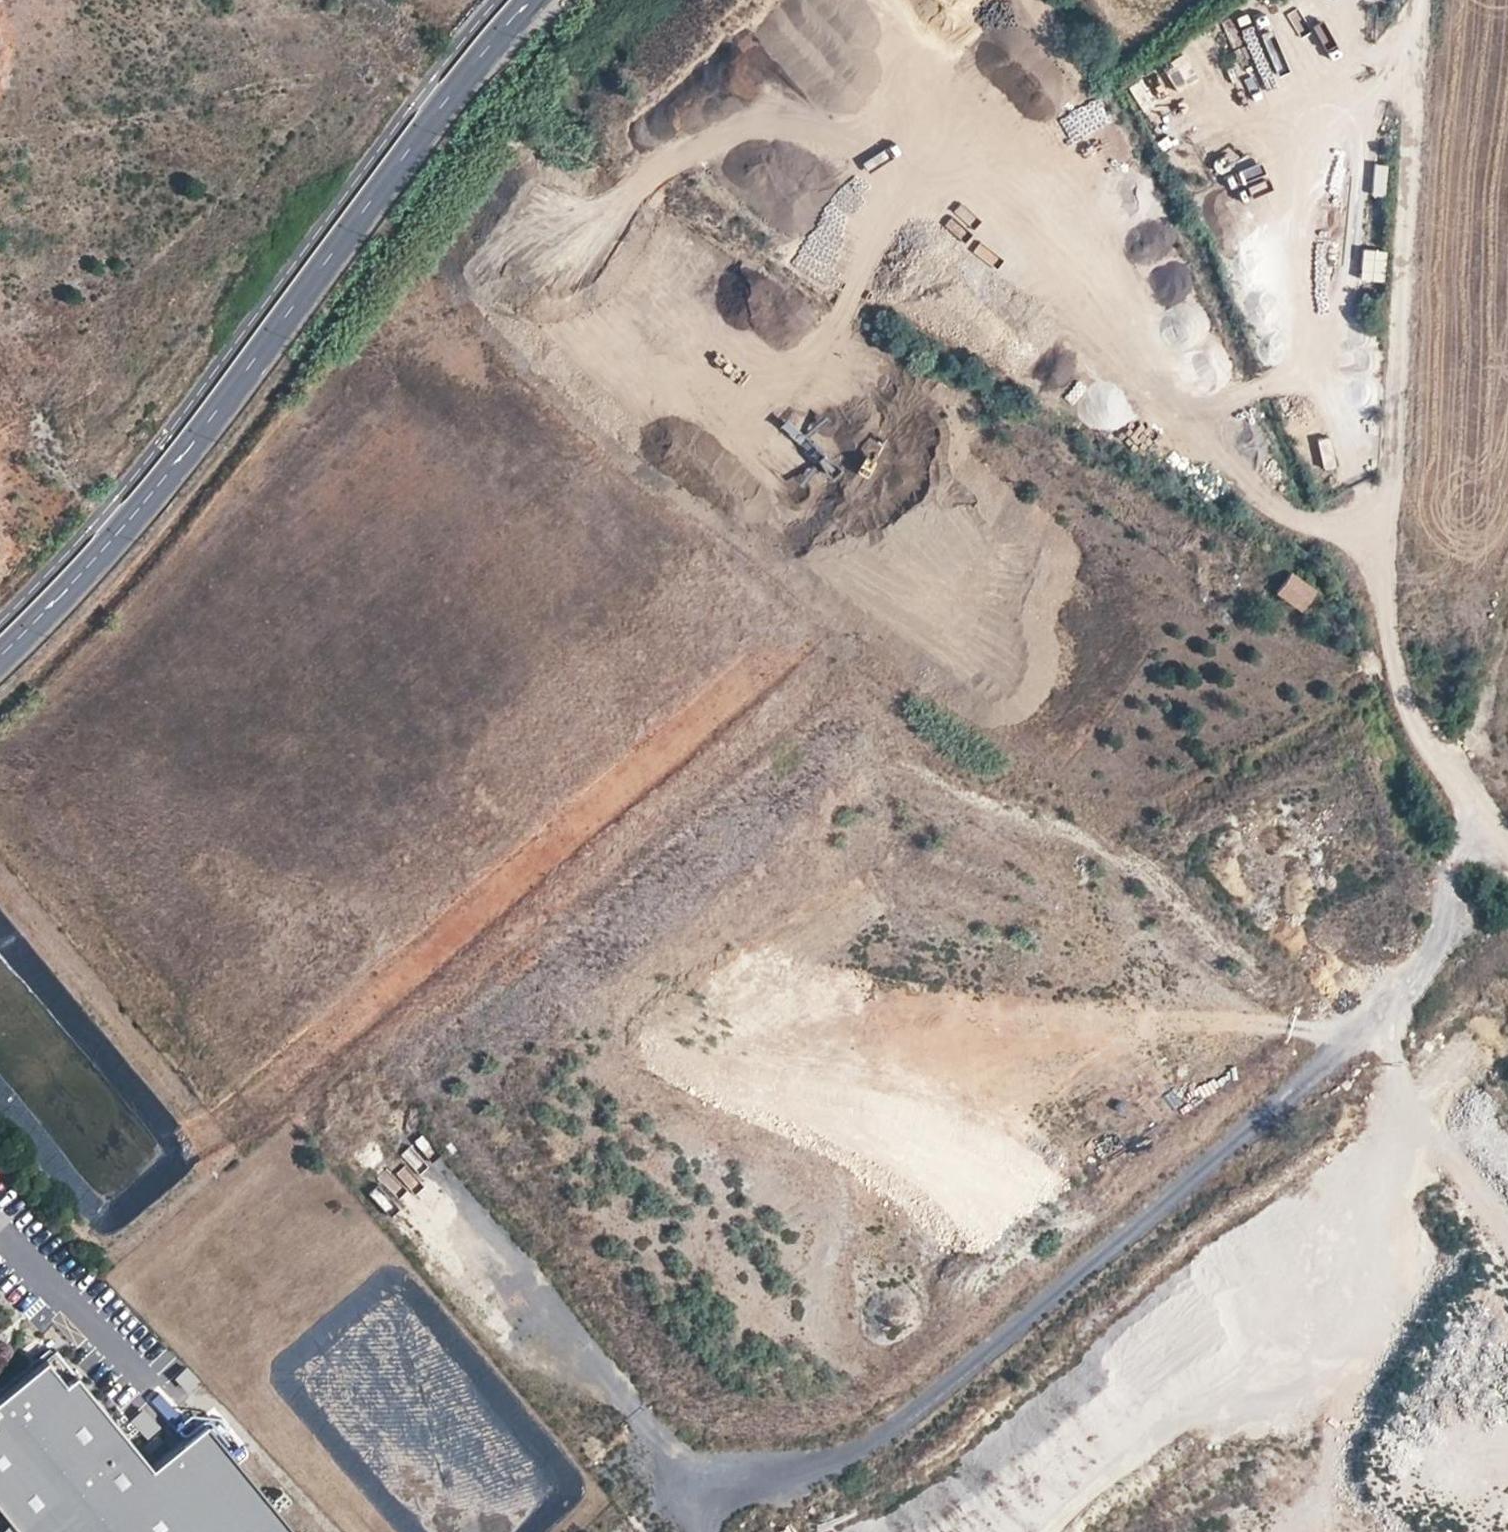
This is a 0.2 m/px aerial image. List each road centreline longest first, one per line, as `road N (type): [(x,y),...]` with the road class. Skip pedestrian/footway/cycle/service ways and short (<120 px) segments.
road 1 (unclassified): [(1416,0),(1383,541),(1399,686),(1452,772),(1507,839)]
road 2 (tertiary): [(0,656),(82,576),(527,0)]

